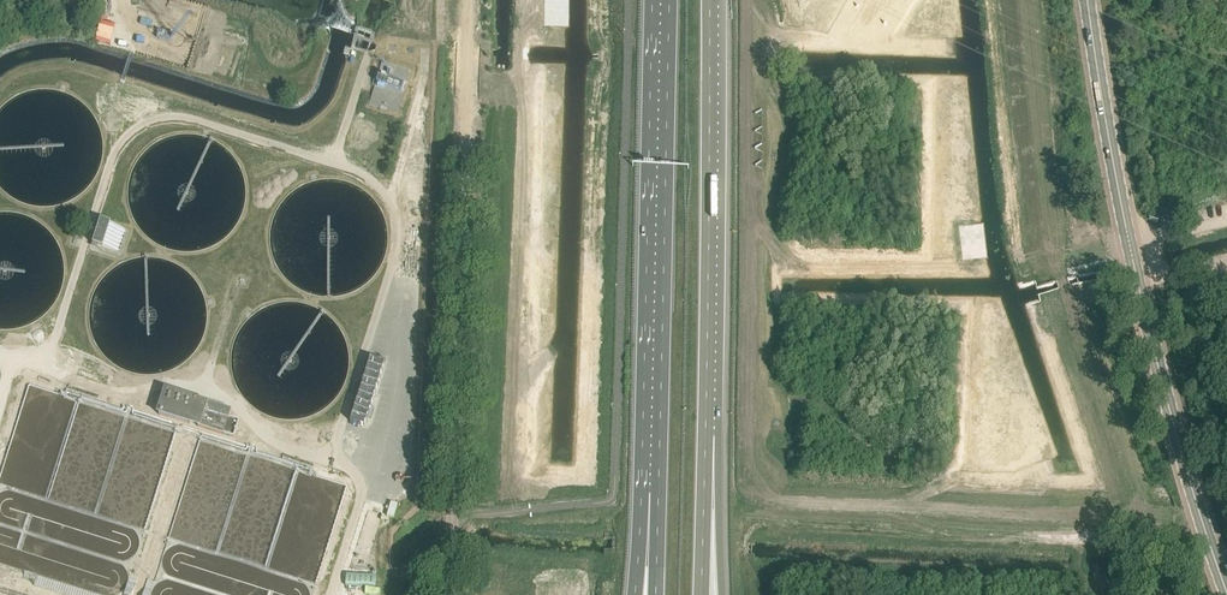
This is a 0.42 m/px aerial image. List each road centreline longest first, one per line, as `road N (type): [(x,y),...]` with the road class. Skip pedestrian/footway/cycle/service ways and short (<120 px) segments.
road 1 (unclassified): [(449,594),(469,0)]
road 2 (trunk): [(660,0),(650,469)]
road 3 (trunk): [(705,468),(710,0)]
road 4 (tertiary): [(1226,591),(1191,485),(1129,241)]
road 5 (tertiary): [(1129,241),(1087,0)]
road 6 (trunk): [(721,594),(705,468)]
road 7 (trunk): [(701,594),(705,468)]
road 8 (trunk): [(650,469),(635,594)]
road 9 (trunk): [(650,469),(653,594)]

